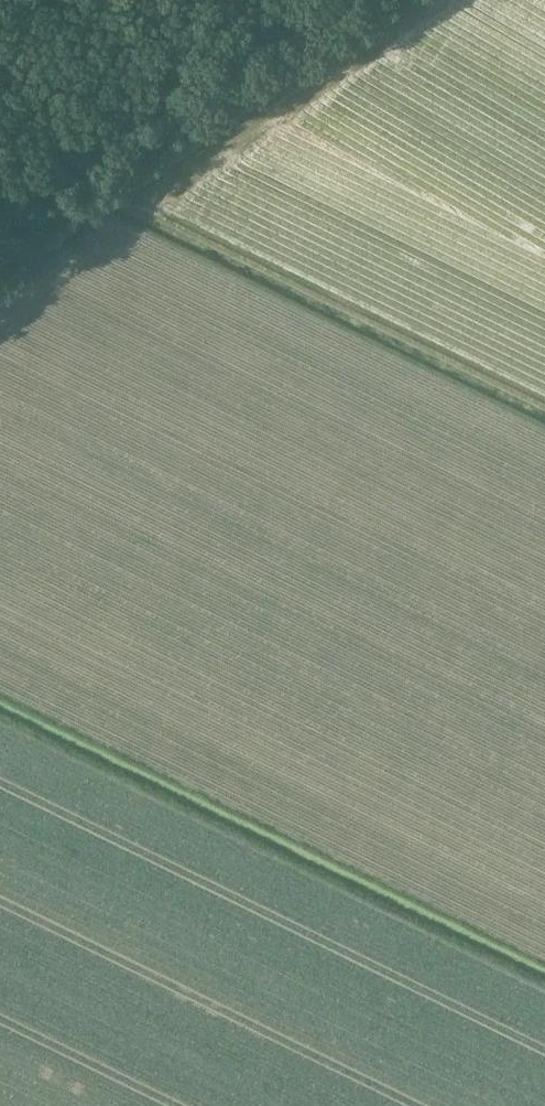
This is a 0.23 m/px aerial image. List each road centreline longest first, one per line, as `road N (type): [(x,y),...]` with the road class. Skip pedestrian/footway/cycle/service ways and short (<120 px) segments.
road 1 (unclassified): [(0,202),(237,0)]

